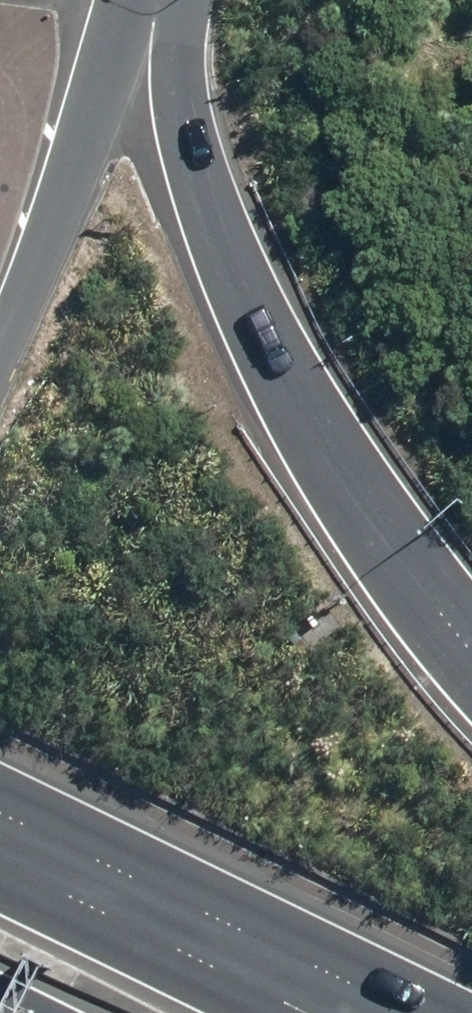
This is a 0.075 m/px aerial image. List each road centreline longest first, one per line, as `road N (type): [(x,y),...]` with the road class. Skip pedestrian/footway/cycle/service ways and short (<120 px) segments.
road 1 (motorway): [(149,8),(173,123),(208,218),(295,390),(340,469),(471,643)]
road 2 (primary): [(149,8),(98,98),(0,339)]
road 3 (motorway): [(0,861),(312,1012)]

